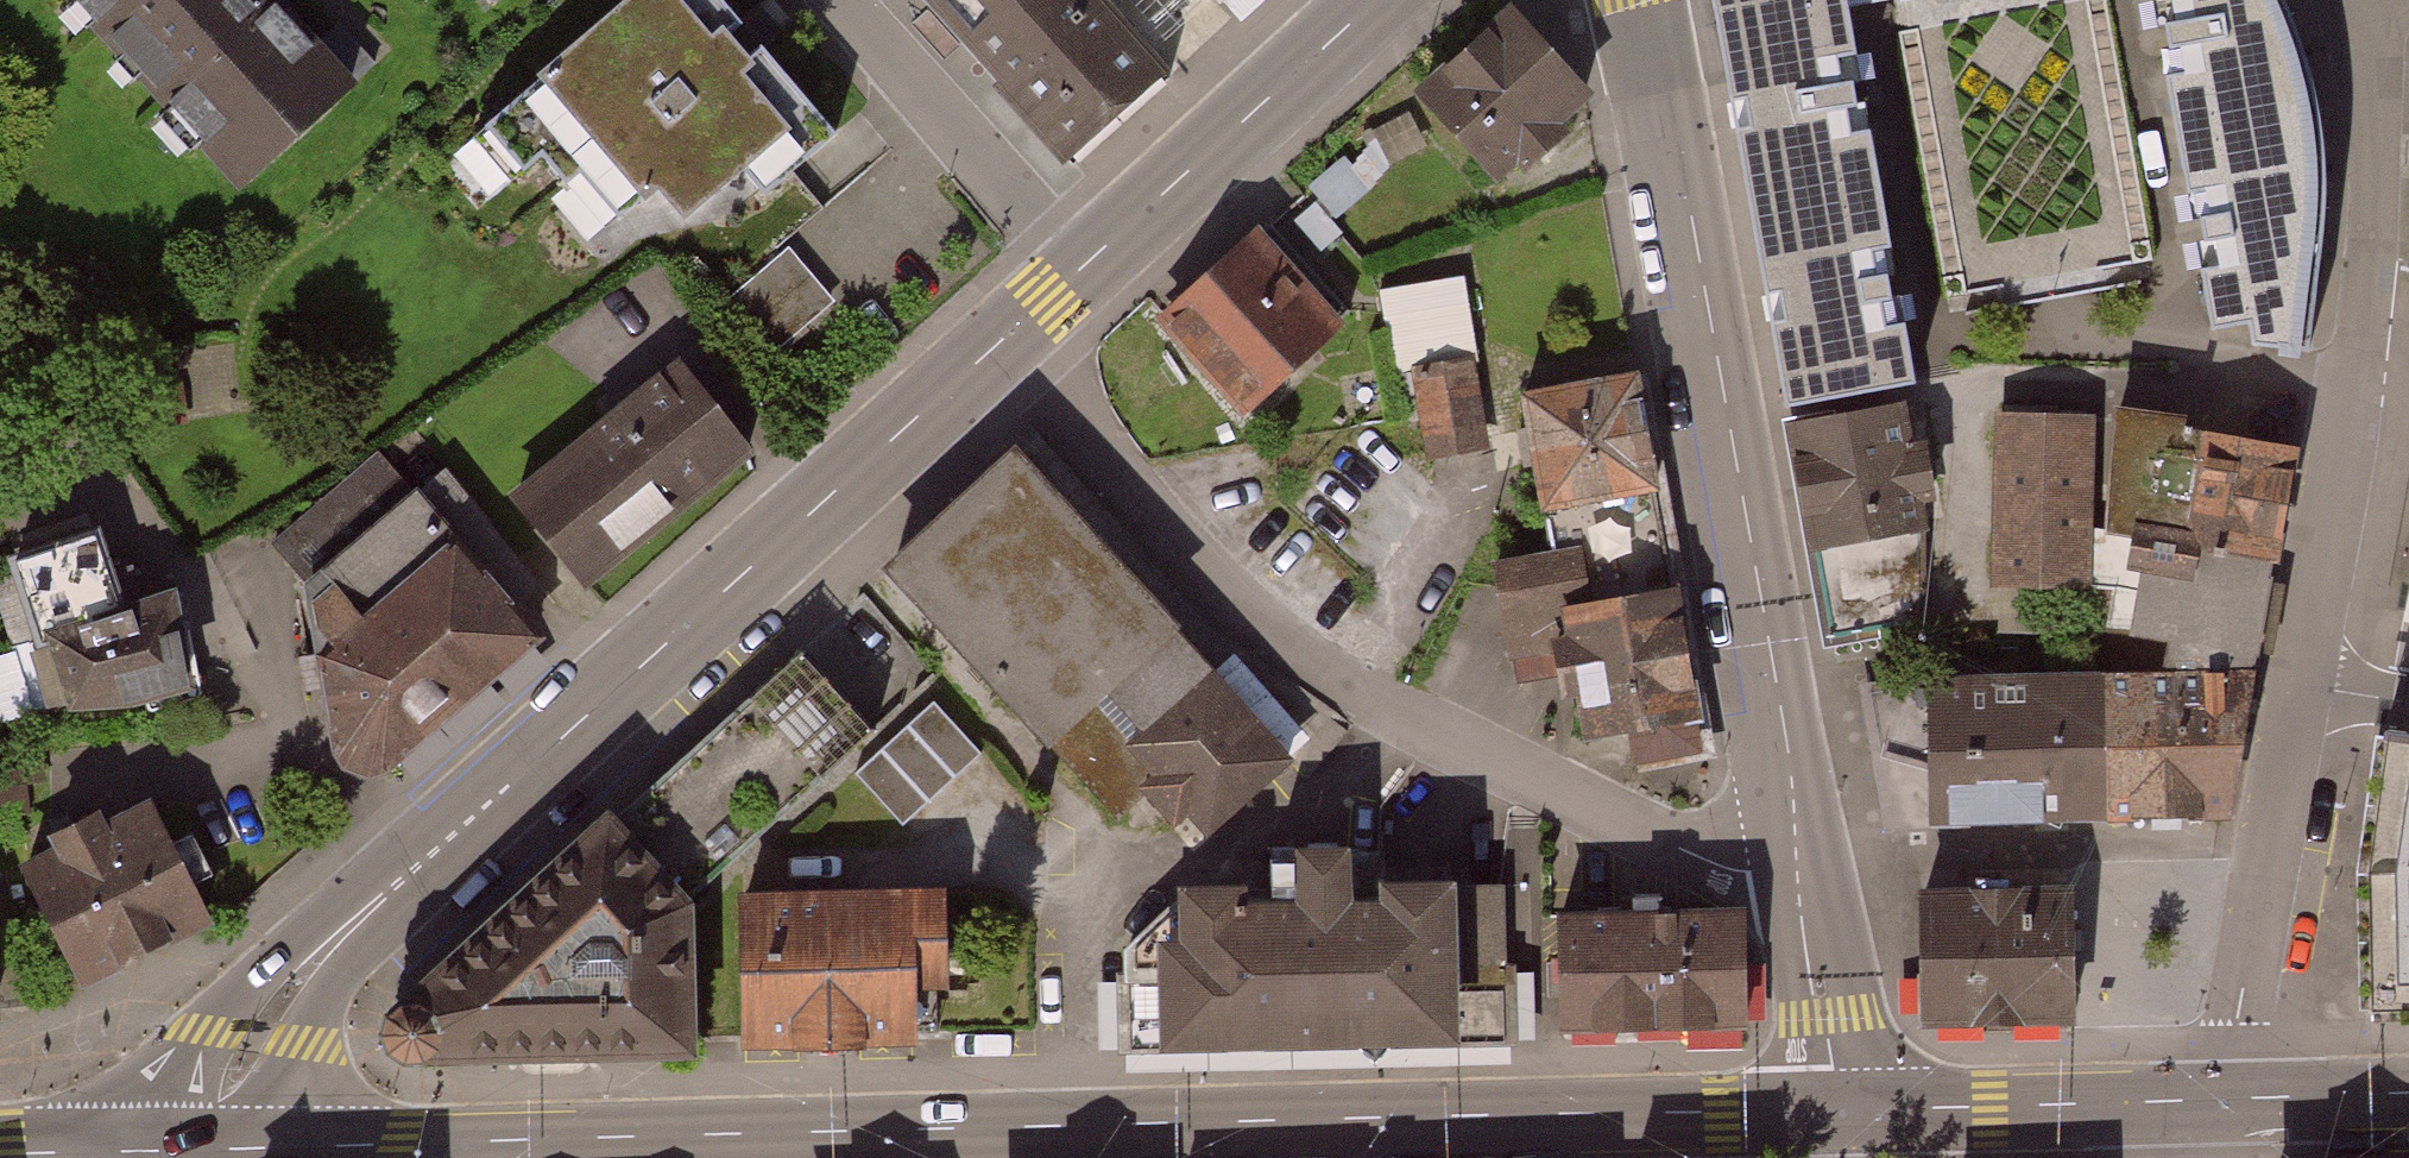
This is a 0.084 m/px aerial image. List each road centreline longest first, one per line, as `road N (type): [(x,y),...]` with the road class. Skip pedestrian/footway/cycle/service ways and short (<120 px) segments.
road 1 (residential): [(1822,1110),(455,1142)]
road 2 (residential): [(189,1148),(300,976),(1006,338)]
road 3 (residential): [(2212,1100),(2237,1022),(2272,847),(2369,256),(2372,145),(2348,0)]
road 4 (residential): [(1798,863),(1736,870),(1686,854),(1396,713),(1276,638),(1215,588),(1006,338)]
road 5 (residential): [(1642,0),(1689,219),(1798,863)]
road 6 (residential): [(1078,272),(1375,0)]
road 7 (residential): [(2212,1100),(1822,1110)]
road 8 (residential): [(1078,272),(844,0)]
road 9 (residential): [(455,1142),(189,1148)]
road 10 (residential): [(1798,863),(1832,1070),(1822,1110)]
road 11 (residential): [(2408,1095),(2212,1100)]
road 12 (tertiary): [(189,1148),(0,1154)]

